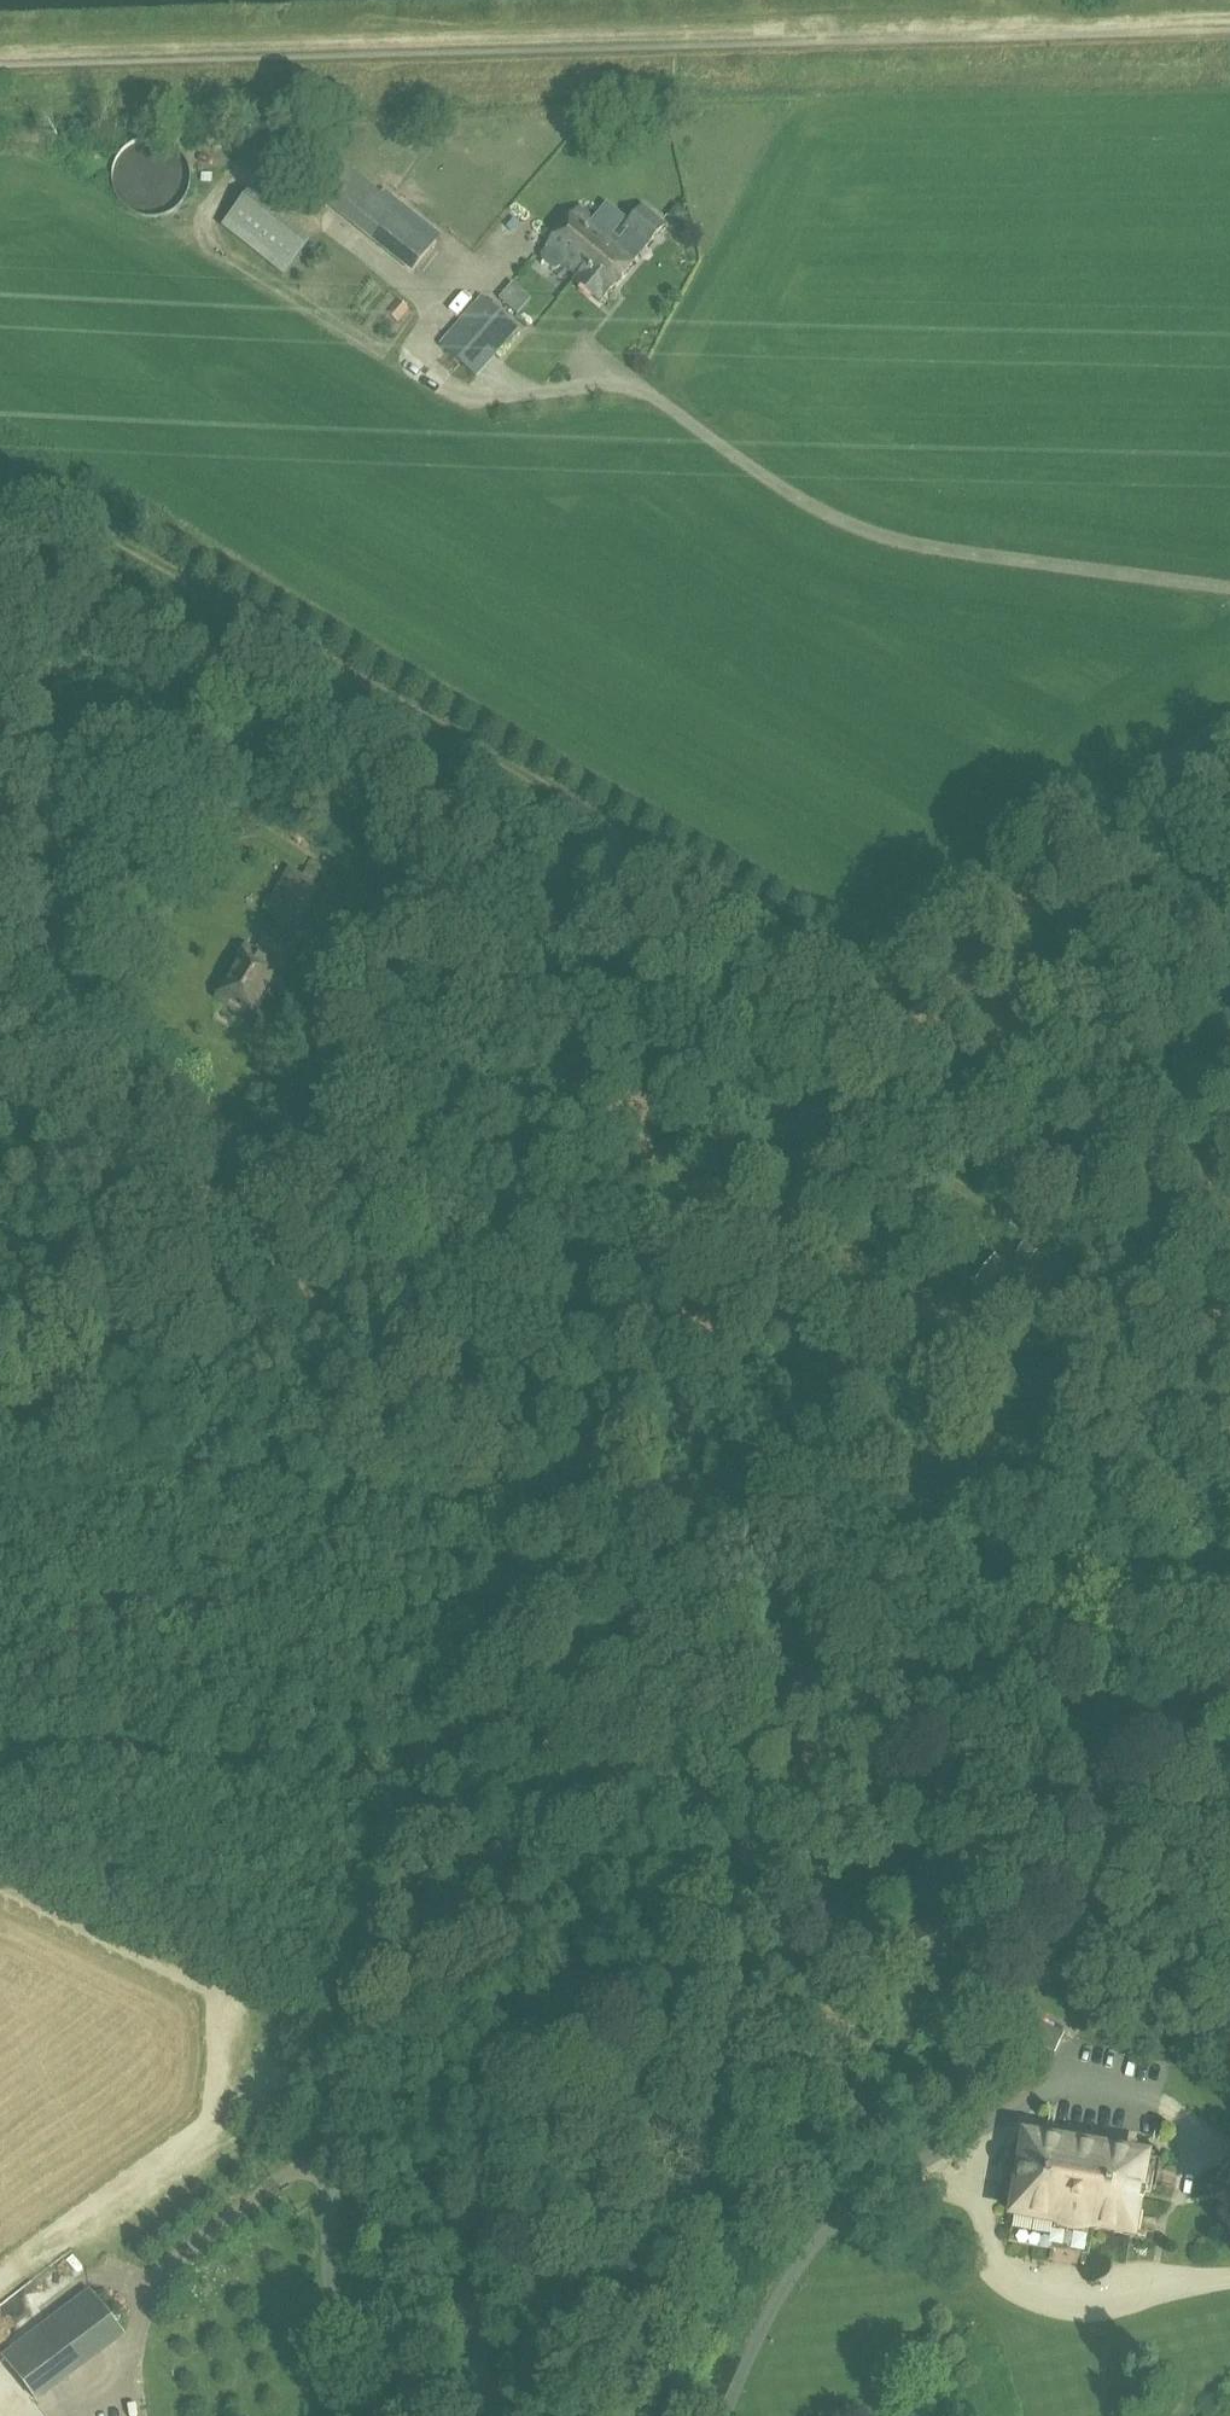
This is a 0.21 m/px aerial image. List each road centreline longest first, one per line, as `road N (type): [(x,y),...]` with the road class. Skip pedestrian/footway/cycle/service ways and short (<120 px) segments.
road 1 (unclassified): [(344,2415),(333,2340),(334,2211),(358,2005),(447,1746),(578,1449),(894,986),(952,920),(1229,713)]
road 2 (track): [(1229,16),(0,47)]
road 3 (track): [(0,486),(118,531),(894,986)]
road 4 (unclassified): [(725,2415),(772,2301),(869,2195),(989,2113)]

